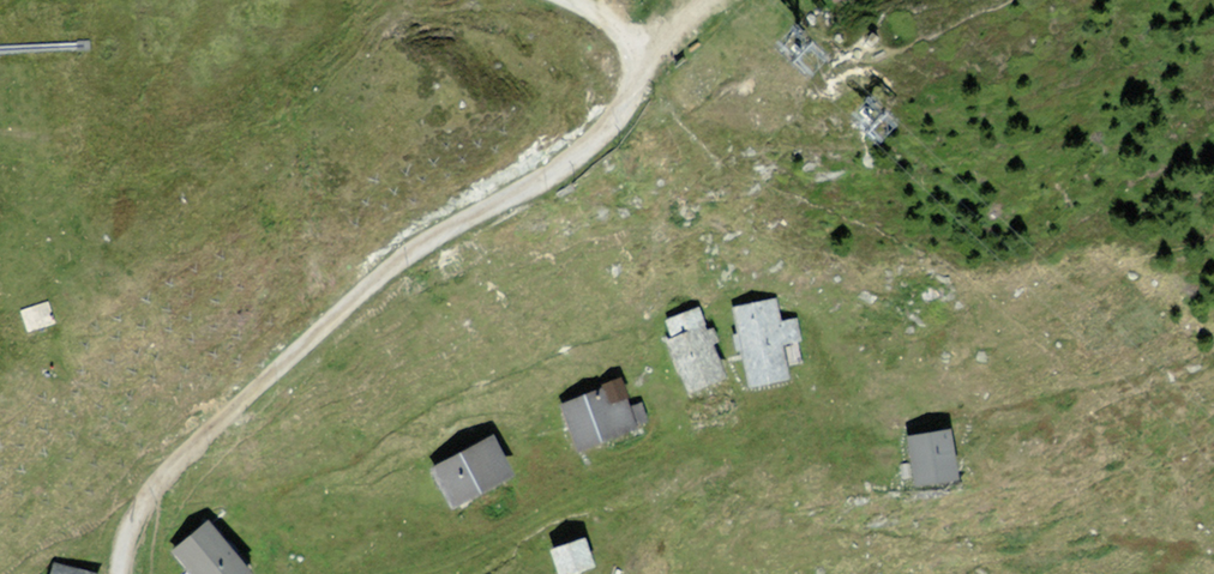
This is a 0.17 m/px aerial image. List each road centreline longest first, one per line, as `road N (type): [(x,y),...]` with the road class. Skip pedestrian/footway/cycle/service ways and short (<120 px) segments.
road 1 (track): [(631,98),(567,166),(442,231),(387,271),(175,463),(130,530),(122,573)]
road 2 (track): [(574,0),(639,54),(631,98)]

